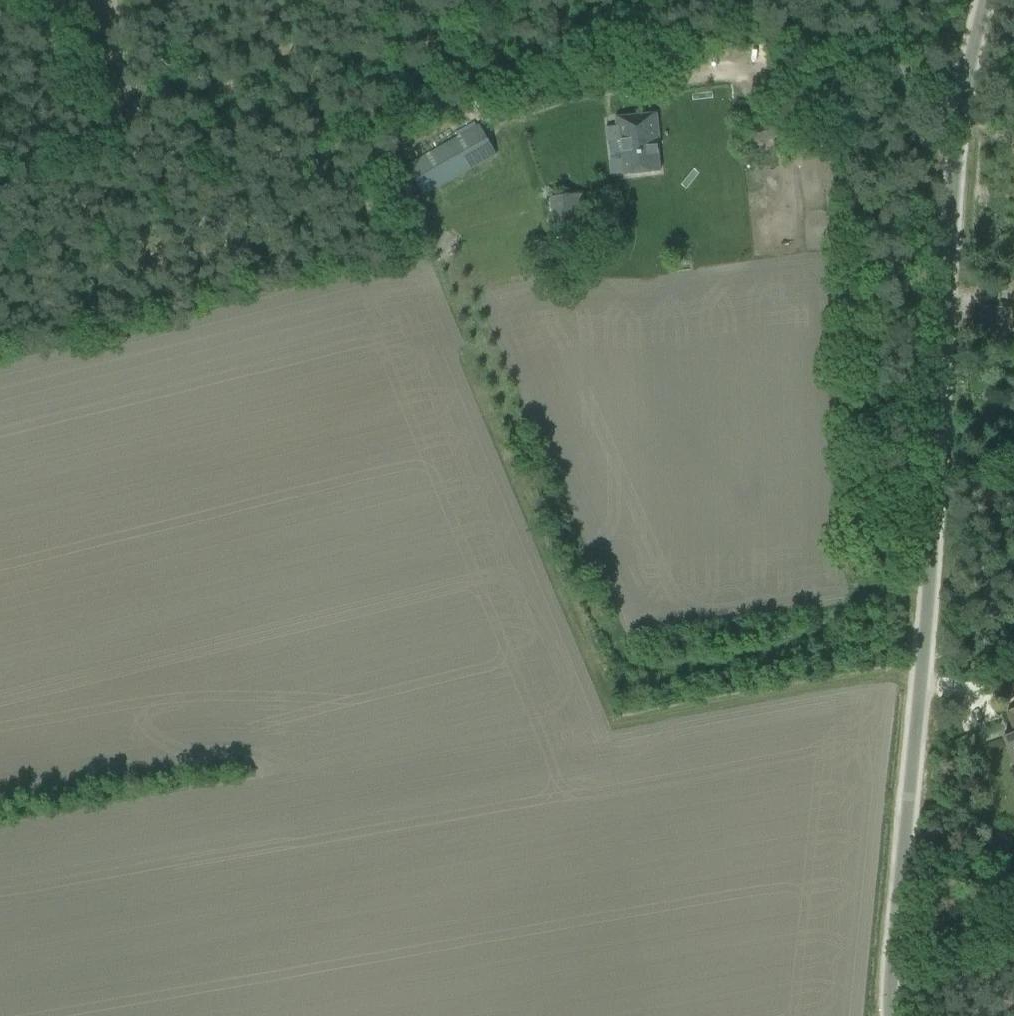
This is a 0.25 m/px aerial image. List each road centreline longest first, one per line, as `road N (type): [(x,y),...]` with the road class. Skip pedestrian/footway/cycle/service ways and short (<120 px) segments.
road 1 (tertiary): [(895,1015),(951,390),(966,33),(975,0)]
road 2 (track): [(63,0),(114,133),(0,175)]

